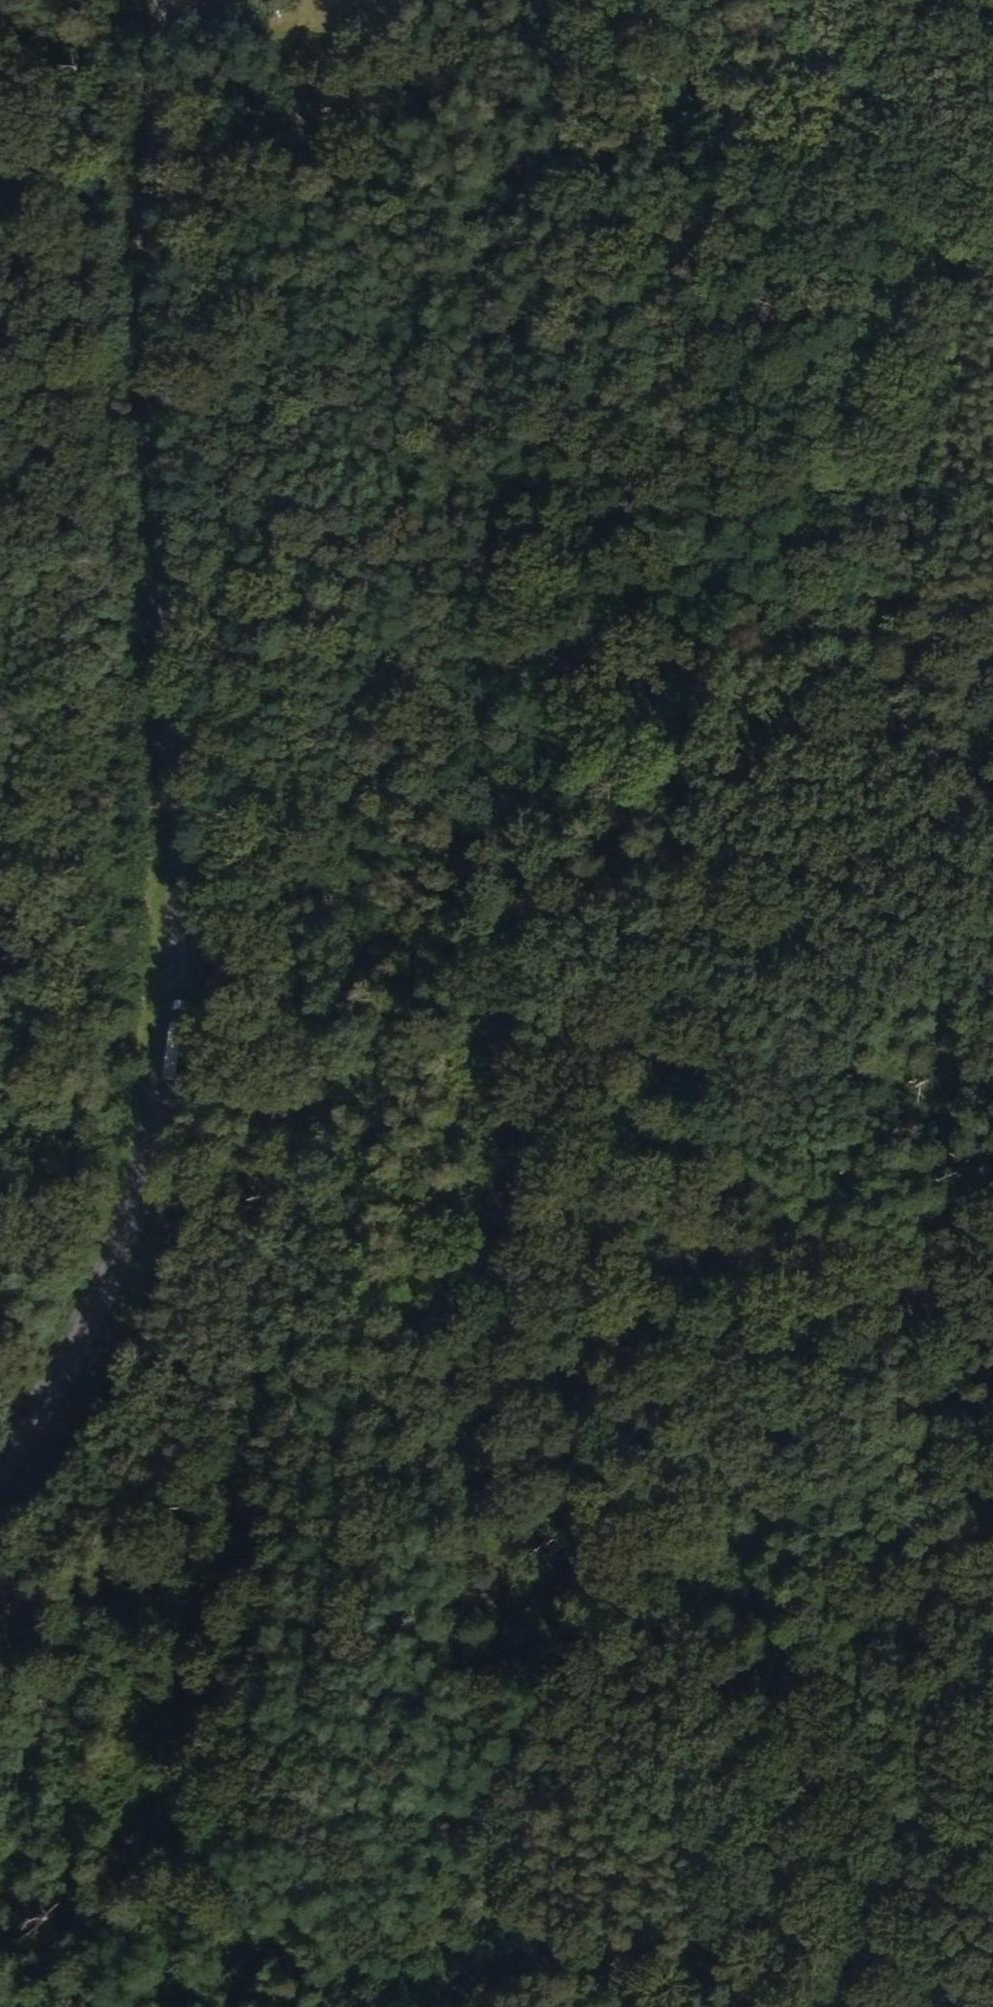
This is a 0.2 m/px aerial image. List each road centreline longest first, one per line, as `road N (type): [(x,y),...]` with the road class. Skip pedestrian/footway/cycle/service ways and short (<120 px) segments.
road 1 (secondary): [(0,1451),(33,1409),(112,1252),(152,1085),(166,937),(155,387),(161,190),(179,0)]
road 2 (track): [(648,0),(571,461),(604,512),(803,620),(907,647),(992,652)]

